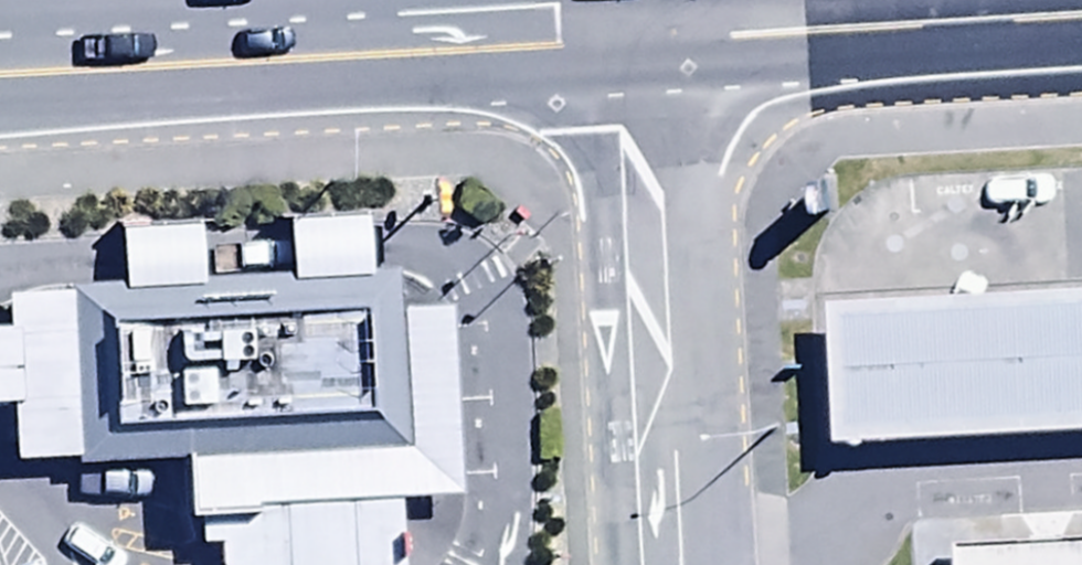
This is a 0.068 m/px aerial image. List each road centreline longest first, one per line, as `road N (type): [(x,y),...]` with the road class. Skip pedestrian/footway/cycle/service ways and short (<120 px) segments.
road 1 (tertiary): [(658,564),(629,28)]
road 2 (trunk): [(1081,10),(629,28)]
road 3 (trunk): [(629,28),(215,44)]
road 4 (trunk): [(215,44),(0,99)]
road 5 (trunk): [(0,18),(215,44)]

